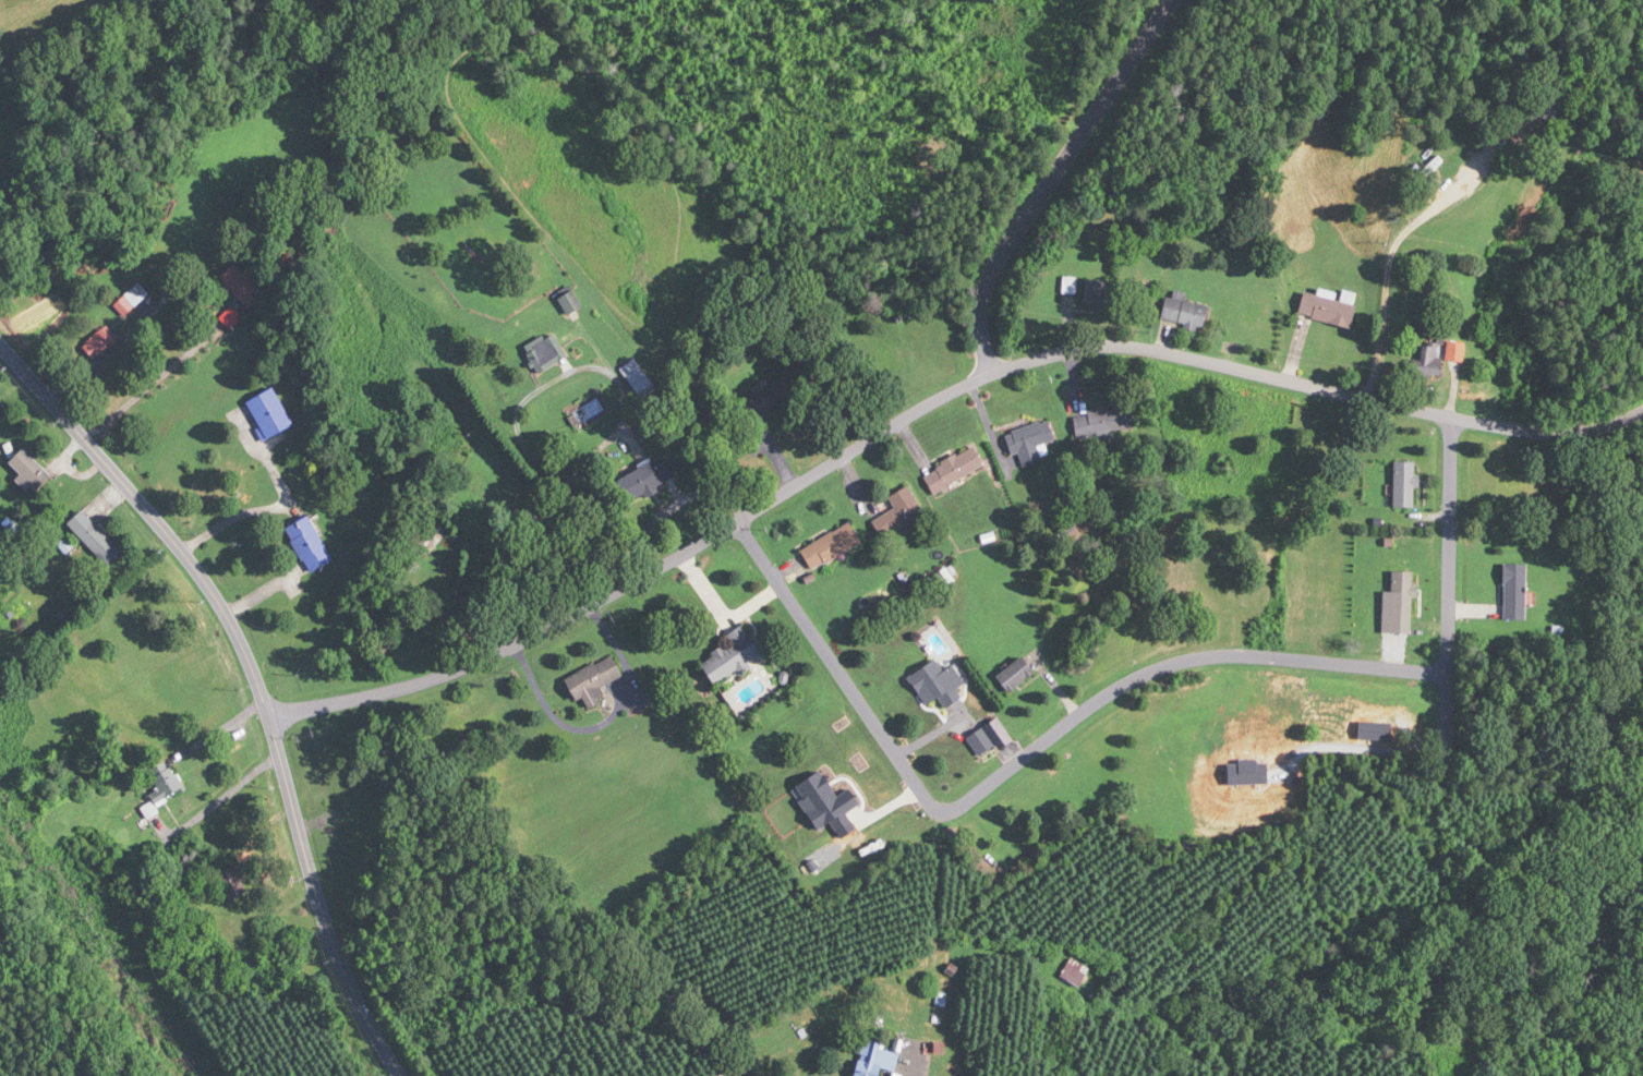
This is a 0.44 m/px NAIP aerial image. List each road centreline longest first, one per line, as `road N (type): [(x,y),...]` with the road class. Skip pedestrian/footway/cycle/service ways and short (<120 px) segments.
road 1 (residential): [(268,717),(366,698),(473,663),(663,565),(941,398),(1075,349),(1148,349),(1534,431),(1578,431),(1642,410)]
road 2 (residential): [(1448,670),(1244,654),(1181,661),(1108,692),(962,803),(942,810)]
road 3 (residential): [(268,717),(201,576),(0,342)]
road 4 (residential): [(991,375),(980,316),(996,261),(1171,0)]
road 5 (residential): [(401,1075),(339,962),(268,717)]
road 6 (residential): [(736,521),(928,801),(942,810)]
road 7 (residential): [(1448,757),(1450,416)]

